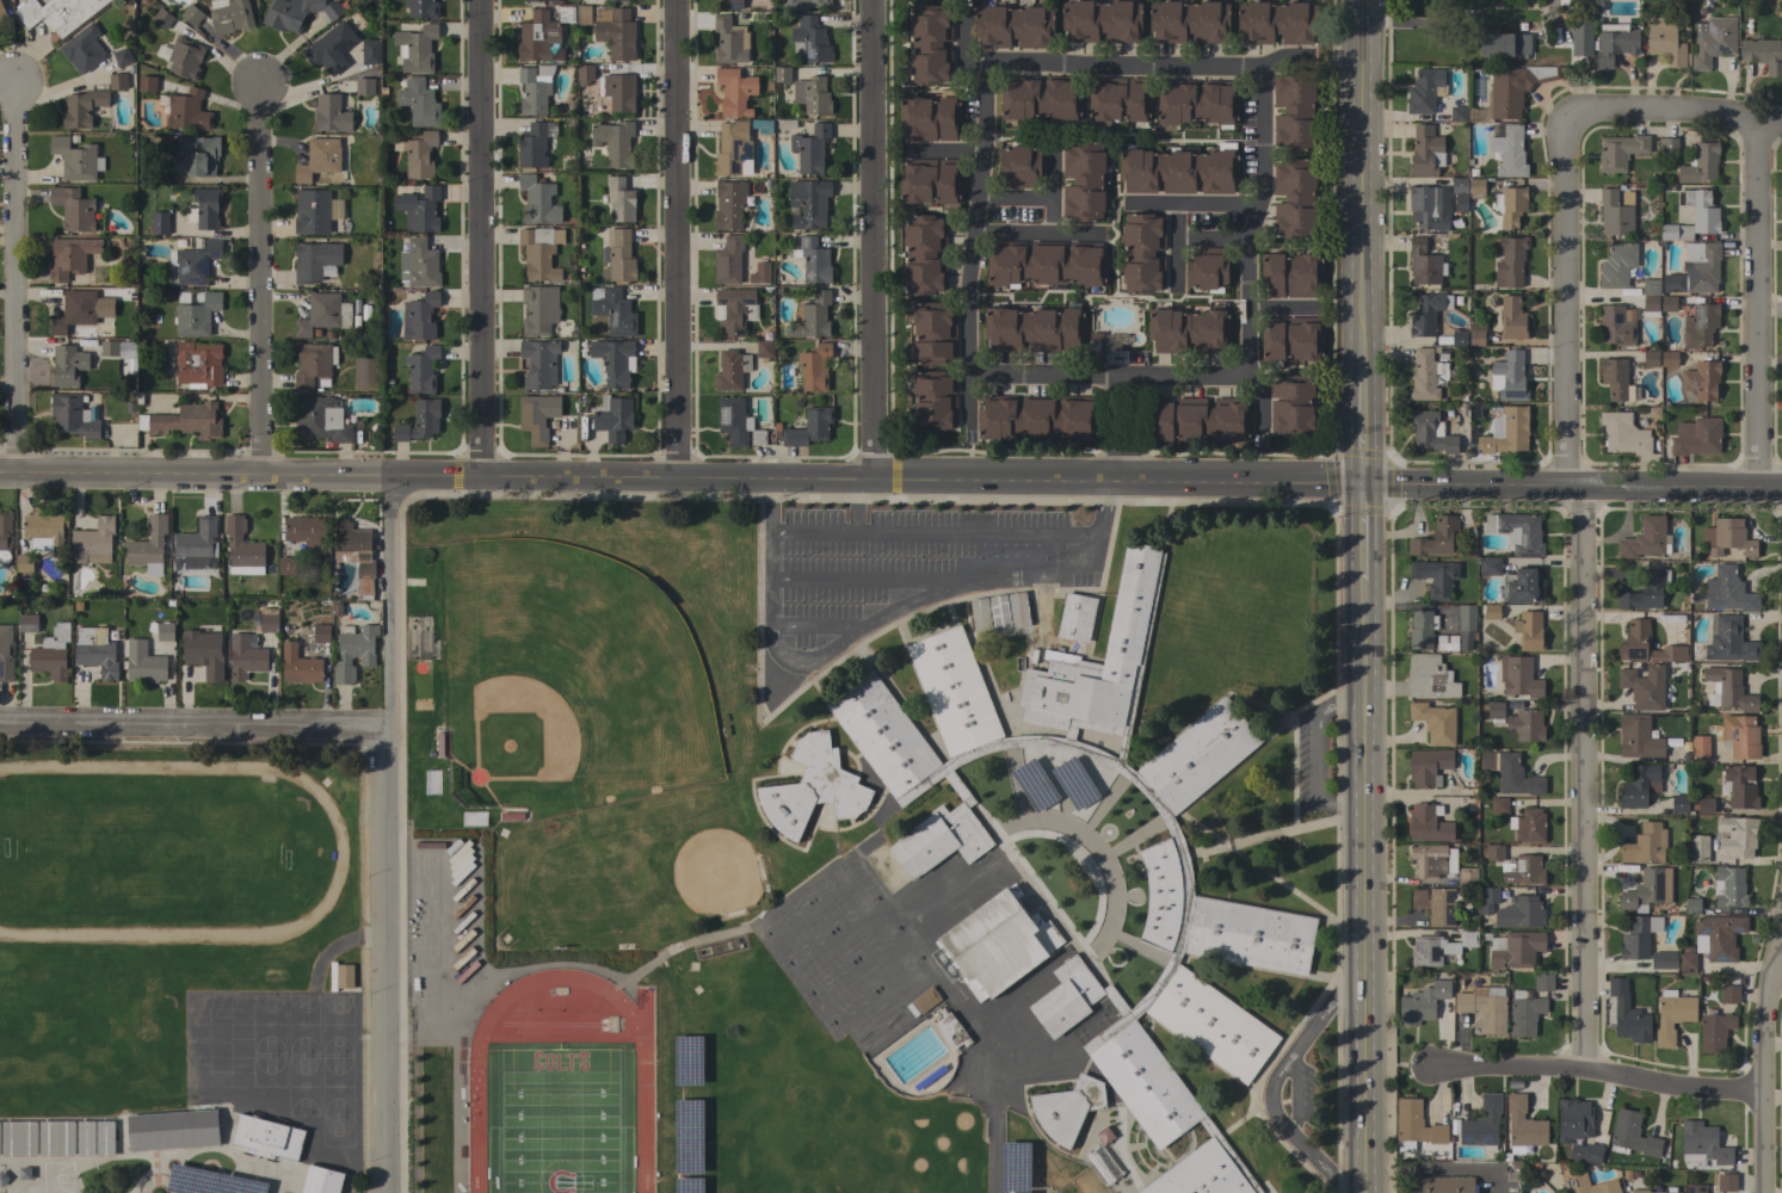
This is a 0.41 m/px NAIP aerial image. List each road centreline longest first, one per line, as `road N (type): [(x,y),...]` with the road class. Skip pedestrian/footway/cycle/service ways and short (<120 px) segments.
road 1 (tertiary): [(1781,491),(388,471)]
road 2 (tertiary): [(1360,0),(1362,1192)]
road 3 (residential): [(1562,125),(1586,1070)]
road 4 (residential): [(392,1192),(388,471)]
road 5 (residential): [(676,0),(677,474)]
road 6 (residential): [(869,0),(869,474)]
road 7 (residential): [(479,0),(477,471)]
road 8 (residential): [(0,725),(393,721)]
road 9 (tertiary): [(0,466),(388,471)]
road 10 (residential): [(18,465),(11,80)]
road 11 (residential): [(261,468),(254,84)]
road 12 (residential): [(1759,115),(1757,493)]
road 13 (residential): [(1432,1065),(1586,1070),(1762,1095)]
road 14 (residential): [(1781,896),(1765,989),(1764,1192)]
road 15 (residential): [(1781,115),(1584,107),(1567,113),(1562,125)]

